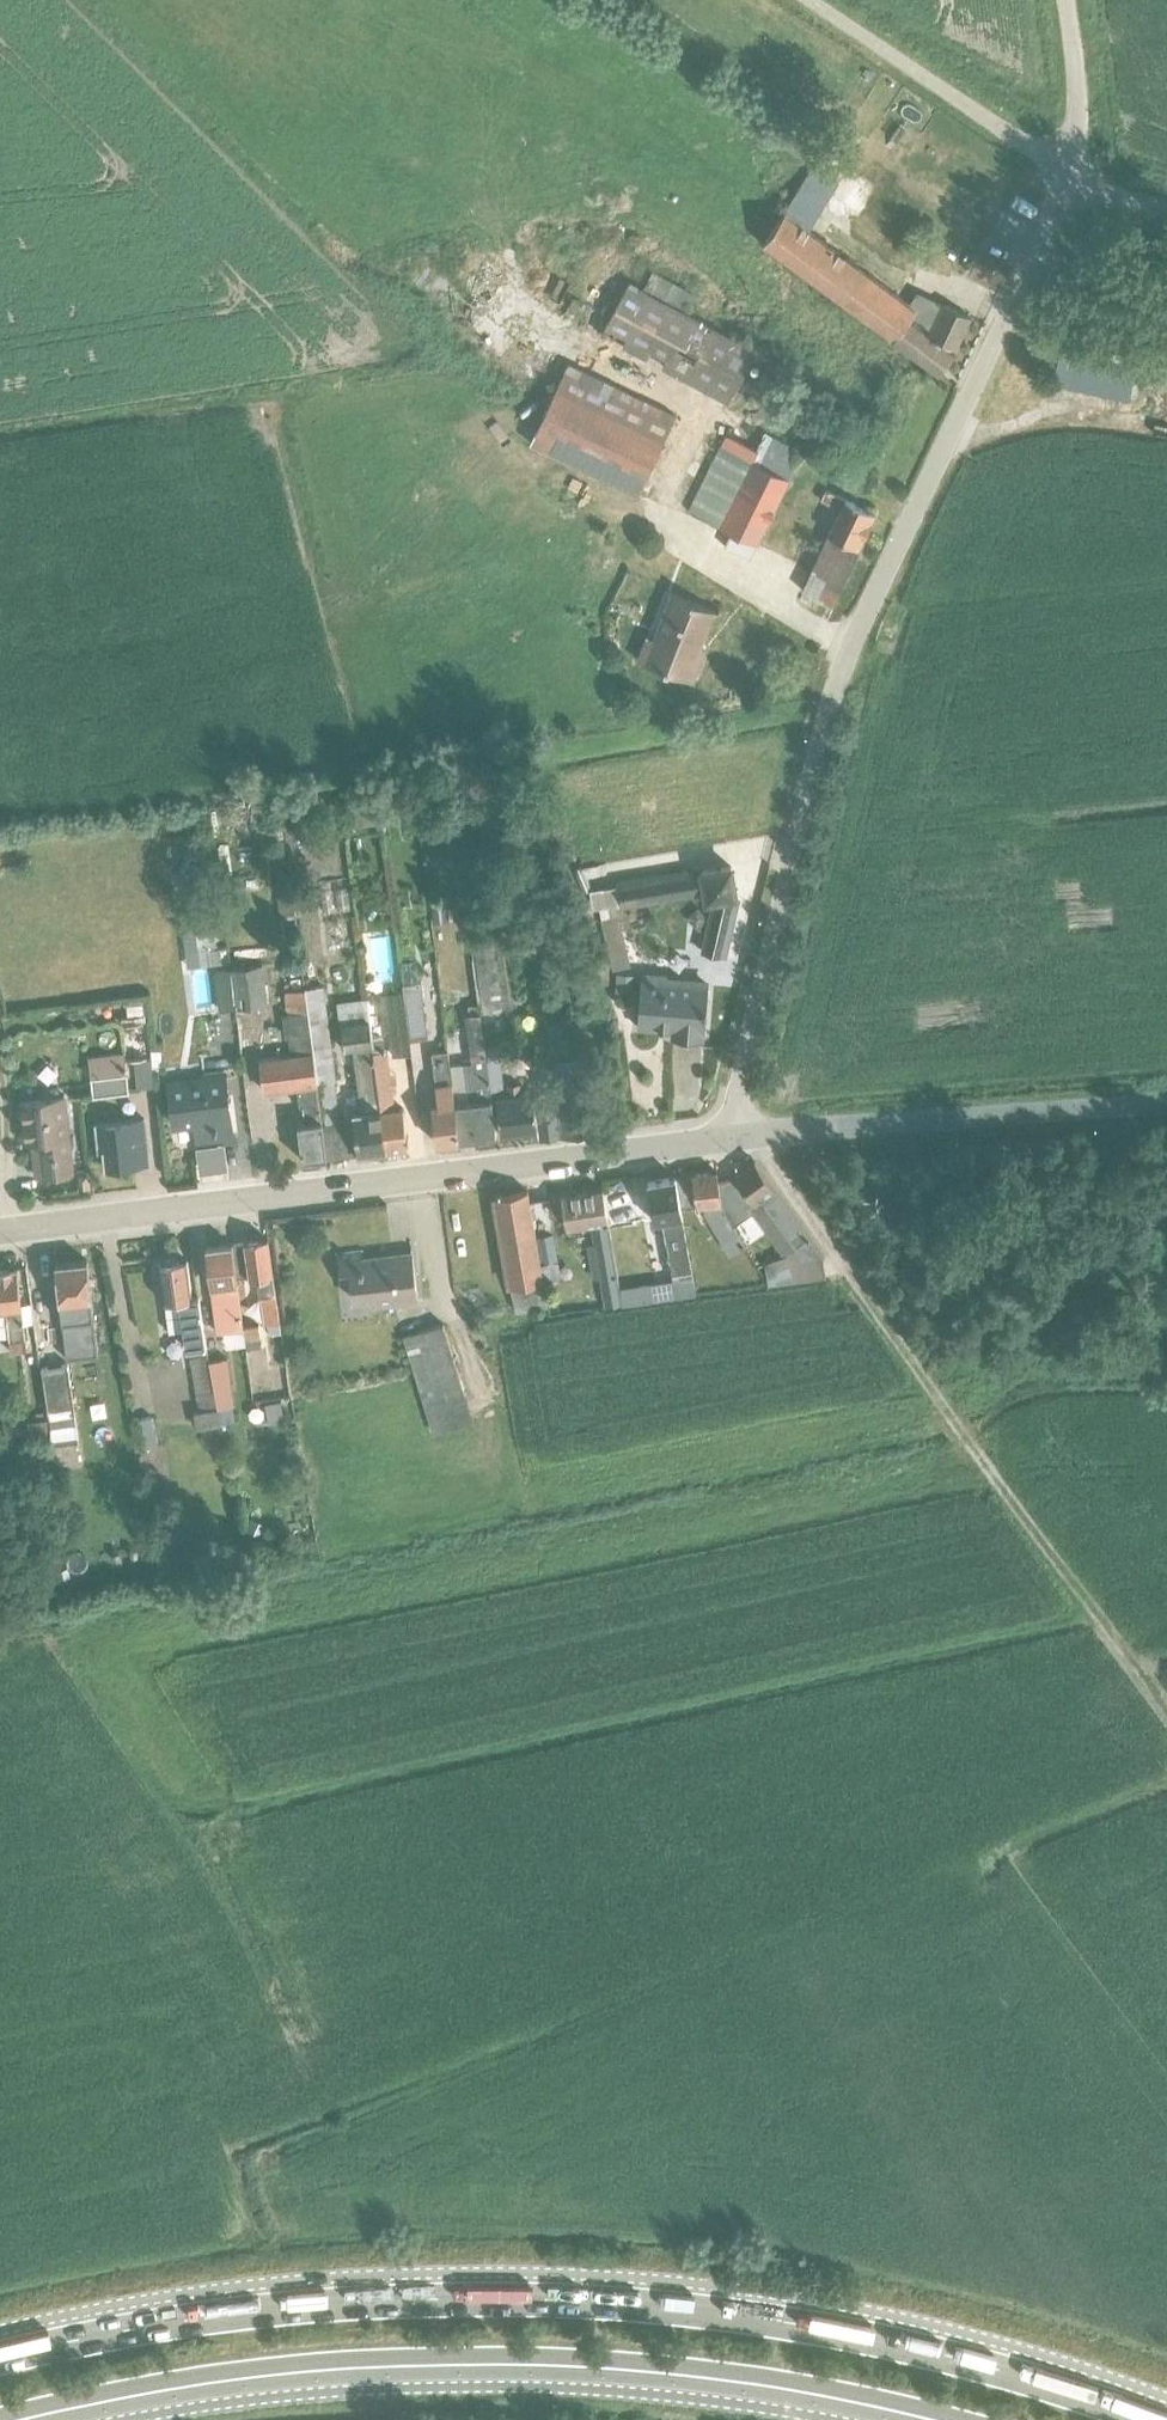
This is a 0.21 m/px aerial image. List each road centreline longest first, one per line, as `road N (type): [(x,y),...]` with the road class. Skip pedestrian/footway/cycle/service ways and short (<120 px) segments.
road 1 (primary): [(1166,2419),(1019,2369),(790,2314),(549,2293),(349,2293),(136,2318),(0,2348)]
road 2 (primary): [(0,2412),(139,2382),(357,2357),(559,2354),(784,2380),(961,2419)]
road 3 (unclassified): [(1017,296),(866,613),(825,724),(736,1142)]
road 4 (tertiary): [(736,1142),(0,1224)]
road 5 (tertiary): [(1166,1103),(736,1142)]
road 6 (unclassified): [(1080,178),(814,0)]
road 7 (unclassified): [(1080,178),(1065,0)]
road 8 (unclassified): [(1017,296),(1080,178)]

